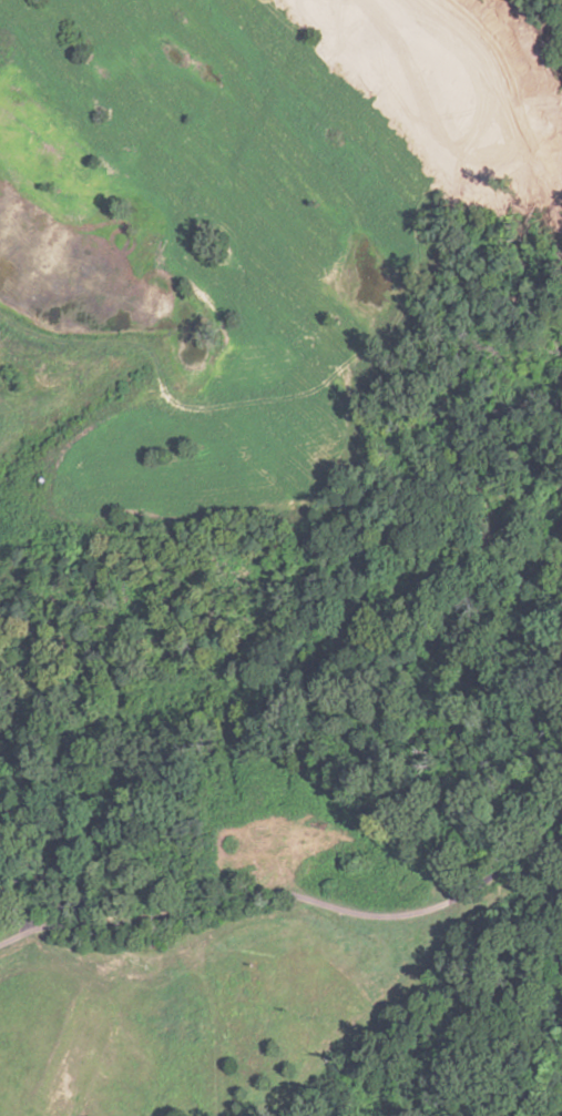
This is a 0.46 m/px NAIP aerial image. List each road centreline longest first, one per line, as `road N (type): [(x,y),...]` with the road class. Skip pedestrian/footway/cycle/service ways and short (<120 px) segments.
road 1 (residential): [(0,943),(214,871),(371,917),(413,912),(463,896),(561,814)]

